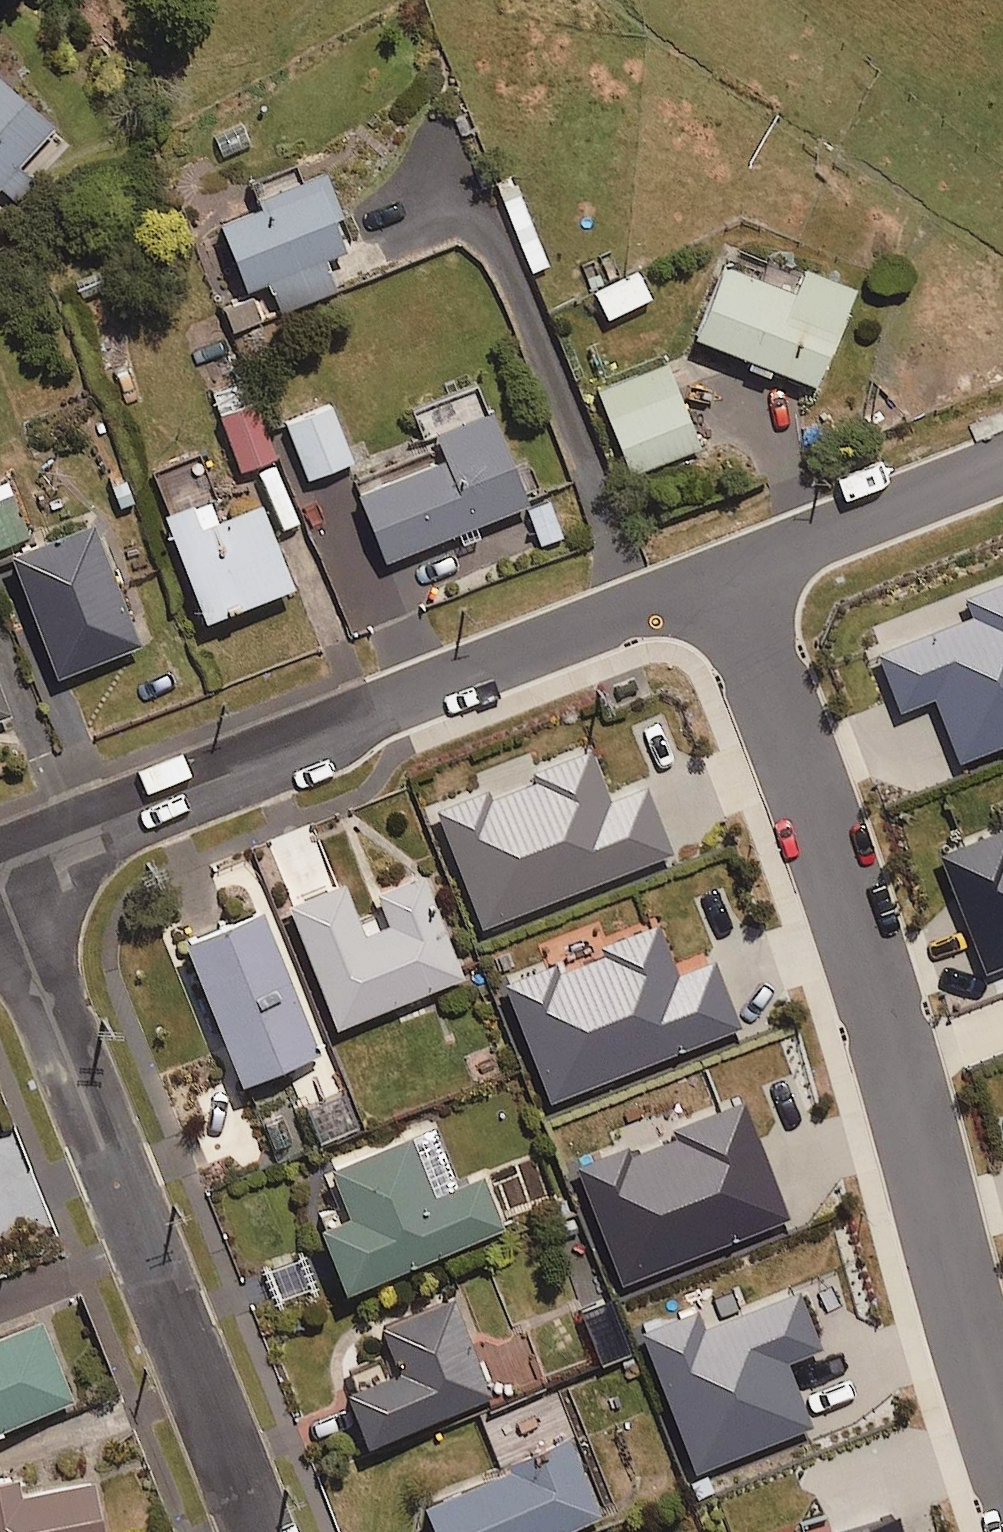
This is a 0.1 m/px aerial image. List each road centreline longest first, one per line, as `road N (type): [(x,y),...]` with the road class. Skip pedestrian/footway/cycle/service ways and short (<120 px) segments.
road 1 (residential): [(727,572),(878,991),(1002,1440)]
road 2 (residential): [(0,862),(255,763),(359,711),(727,572)]
road 3 (residential): [(255,1531),(0,899)]
road 4 (residential): [(727,572),(1002,461)]

